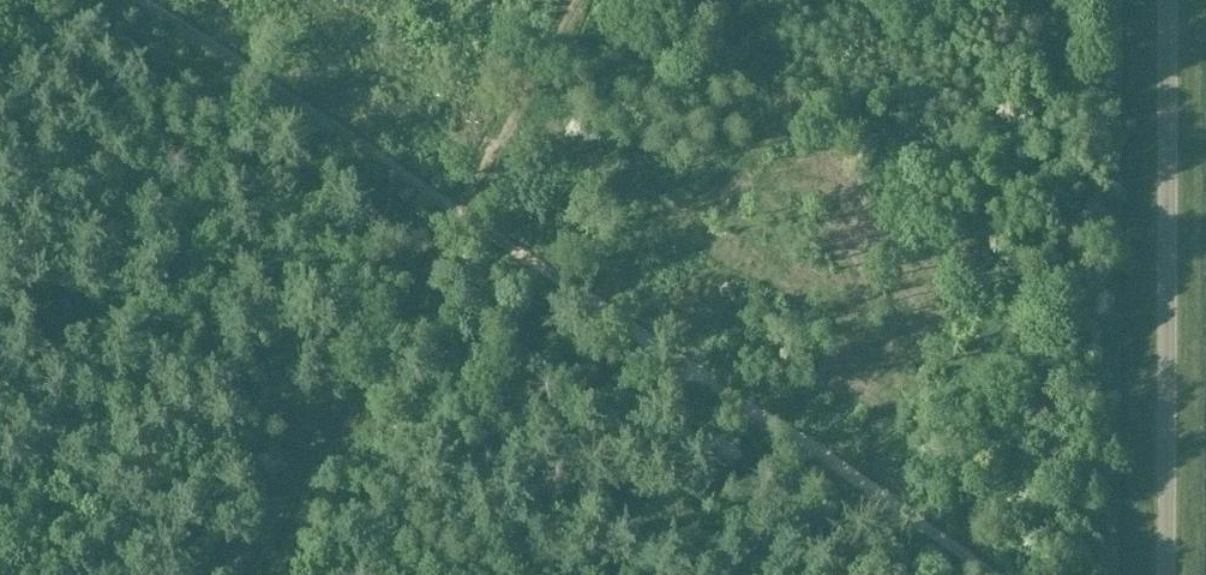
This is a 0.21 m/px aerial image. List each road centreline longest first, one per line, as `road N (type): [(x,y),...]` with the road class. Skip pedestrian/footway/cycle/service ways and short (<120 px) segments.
road 1 (track): [(142,0),(993,574)]
road 2 (track): [(271,574),(570,0)]
road 3 (unclassified): [(1167,574),(1169,0)]

